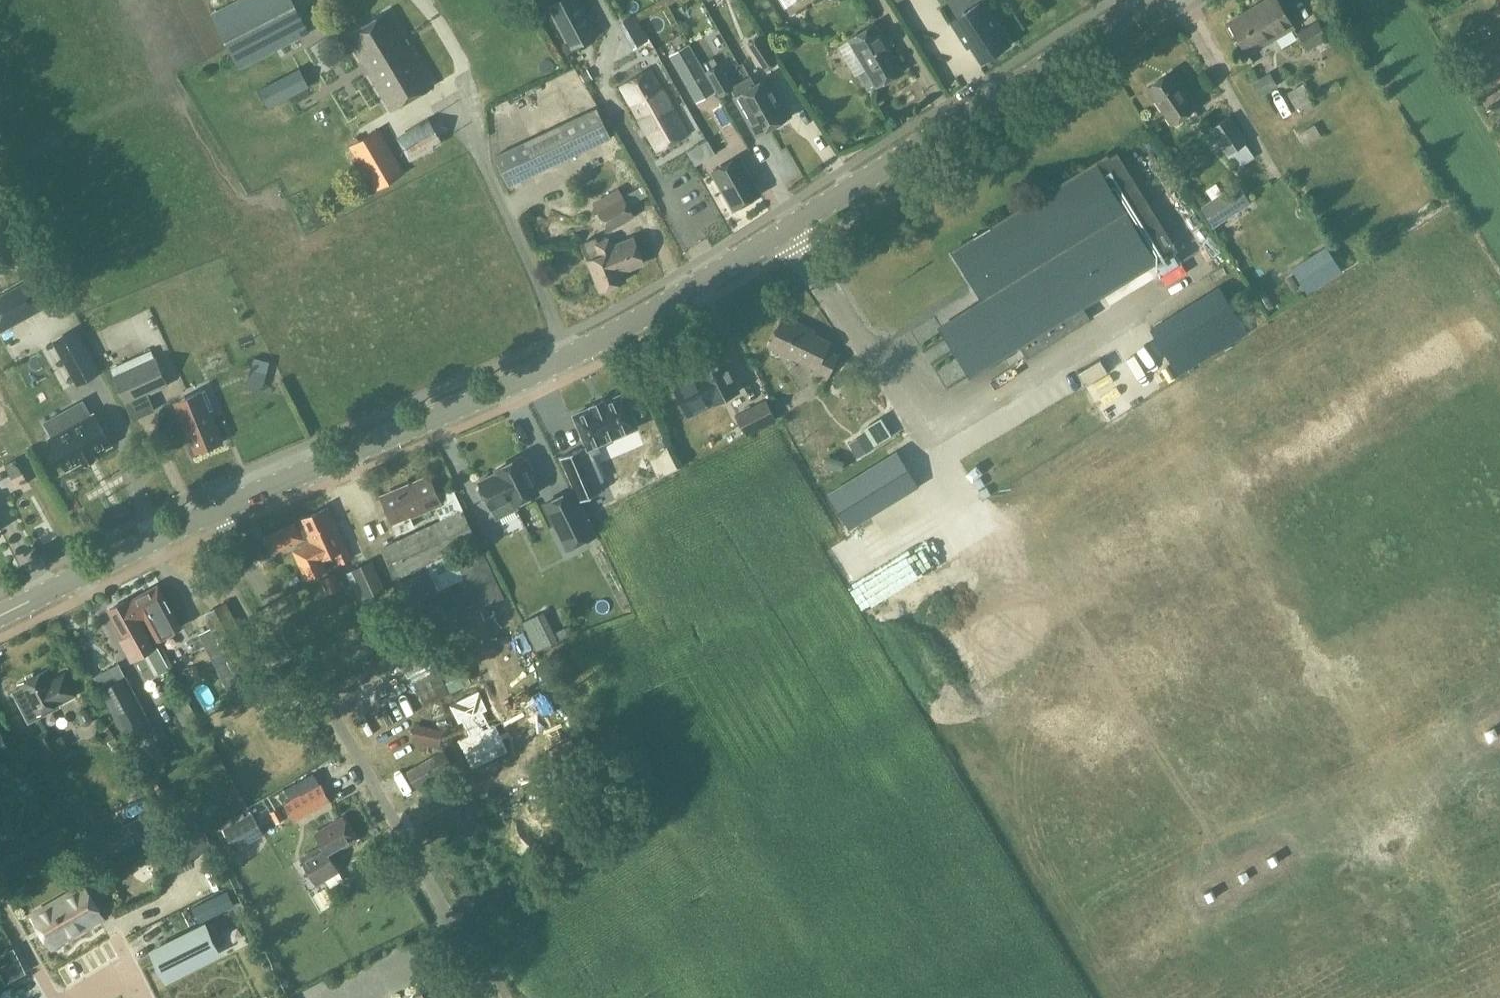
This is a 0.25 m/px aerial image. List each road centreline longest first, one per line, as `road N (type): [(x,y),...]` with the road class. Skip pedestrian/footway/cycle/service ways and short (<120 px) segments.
road 1 (tertiary): [(220,508),(546,368),(654,312),(1153,0)]
road 2 (residential): [(495,997),(220,508)]
road 3 (tertiary): [(0,619),(220,508)]

